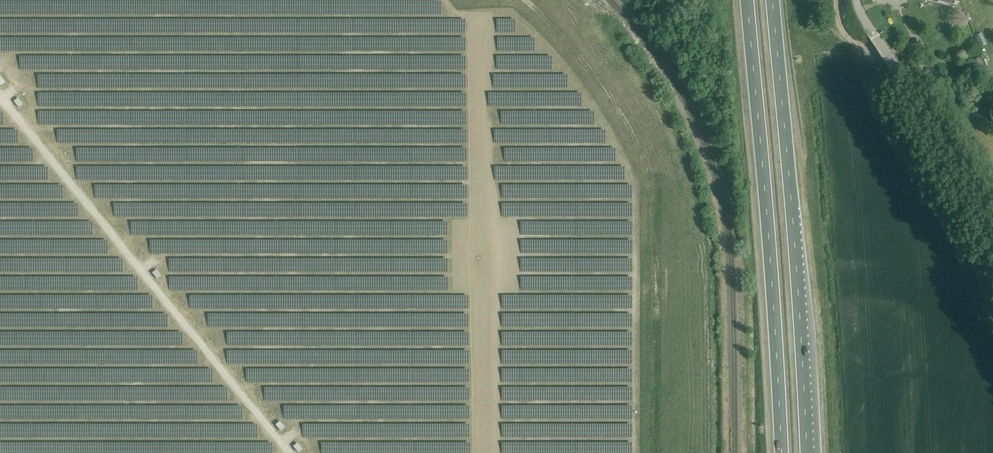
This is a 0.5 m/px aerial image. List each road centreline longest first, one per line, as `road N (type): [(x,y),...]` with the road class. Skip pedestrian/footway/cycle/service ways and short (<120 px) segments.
road 1 (trunk): [(806,452),(772,0)]
road 2 (trunk): [(747,0),(781,452)]
road 3 (unclassified): [(992,241),(872,33)]

